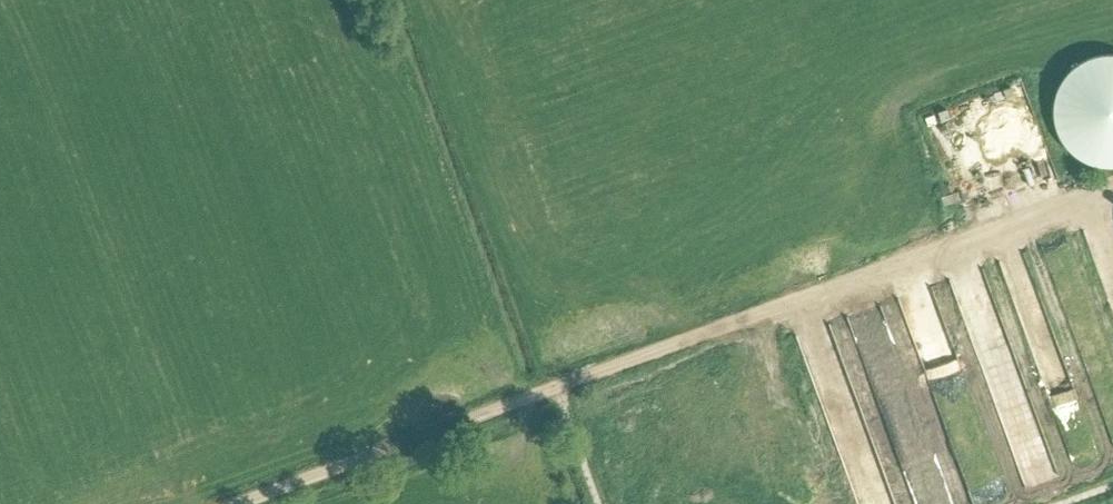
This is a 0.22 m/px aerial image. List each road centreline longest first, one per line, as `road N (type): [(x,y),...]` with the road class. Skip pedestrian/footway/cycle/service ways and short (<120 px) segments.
road 1 (track): [(1112,184),(232,503)]

